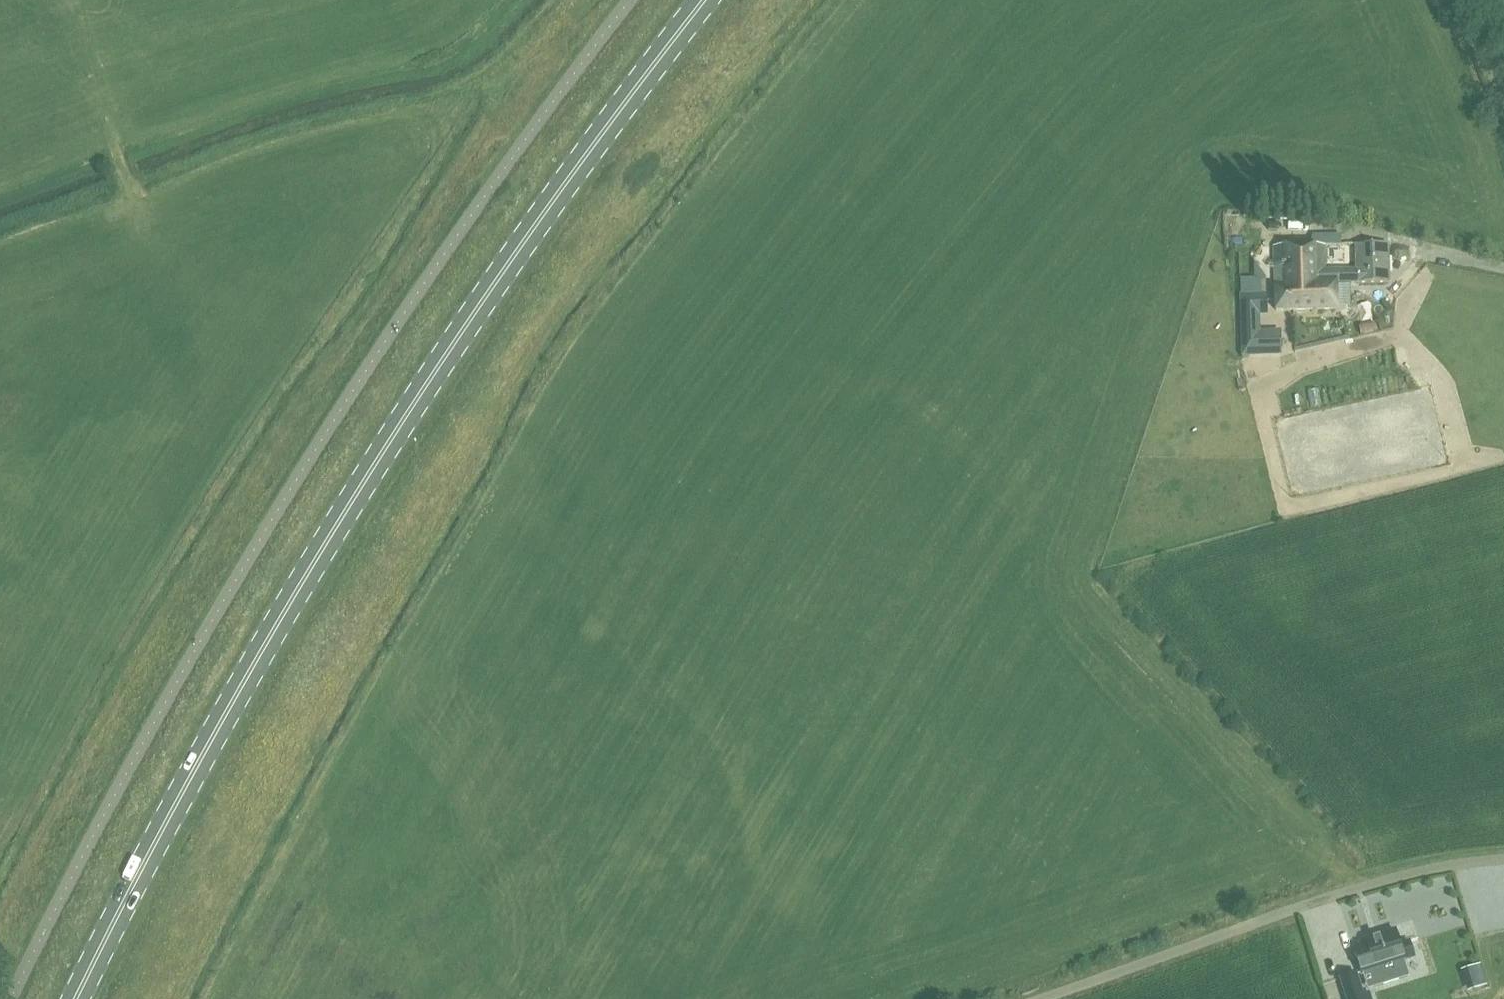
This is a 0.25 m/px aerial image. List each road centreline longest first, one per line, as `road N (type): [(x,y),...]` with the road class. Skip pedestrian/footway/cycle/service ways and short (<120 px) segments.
road 1 (primary): [(709,0),(536,222),(428,379),(281,614),(74,998)]
road 2 (unclassified): [(1033,998),(1257,916),(1451,860),(1503,857)]
road 3 (unclassified): [(1503,132),(1461,0)]

